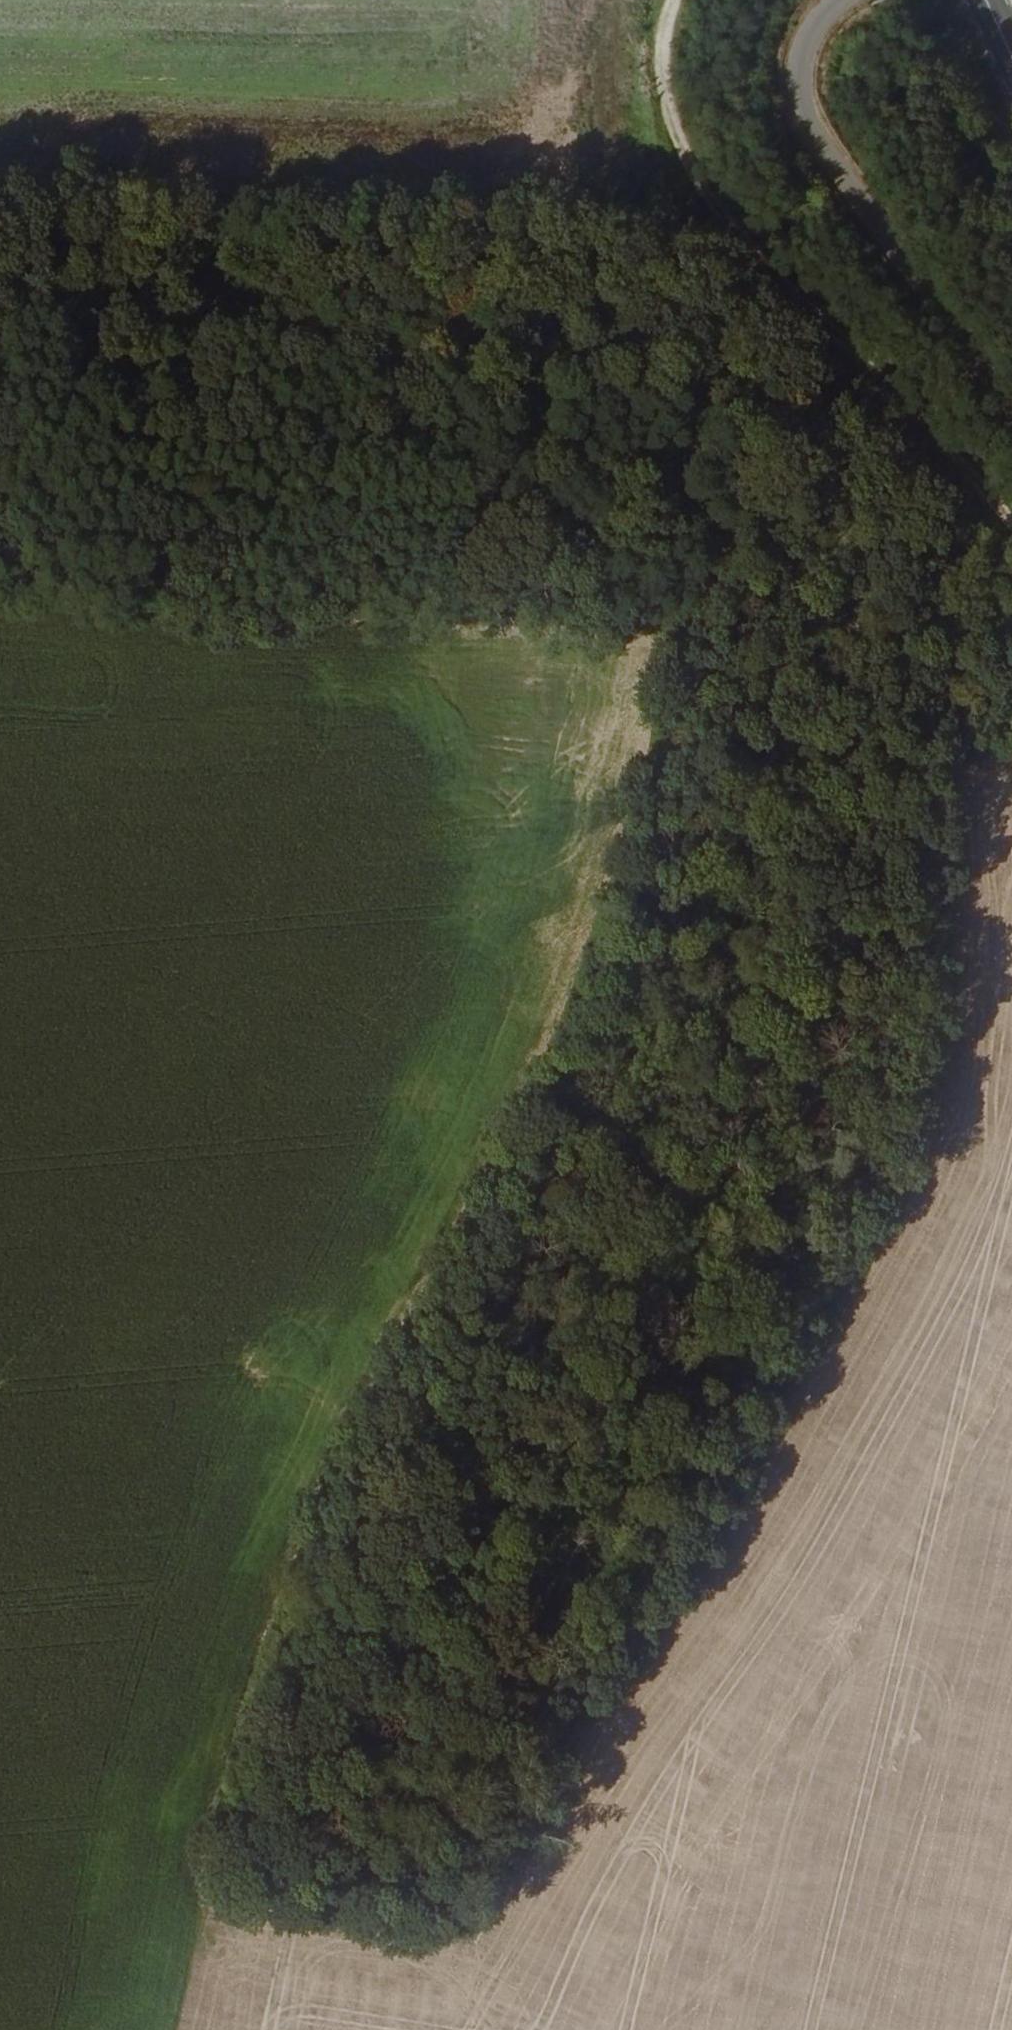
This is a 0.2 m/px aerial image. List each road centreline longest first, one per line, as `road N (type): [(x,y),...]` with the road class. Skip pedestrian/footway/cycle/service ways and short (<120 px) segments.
road 1 (unclassified): [(1011,528),(687,170),(667,103),(691,0)]
road 2 (unclassified): [(1011,417),(800,114),(794,65),(815,17),(839,0)]

